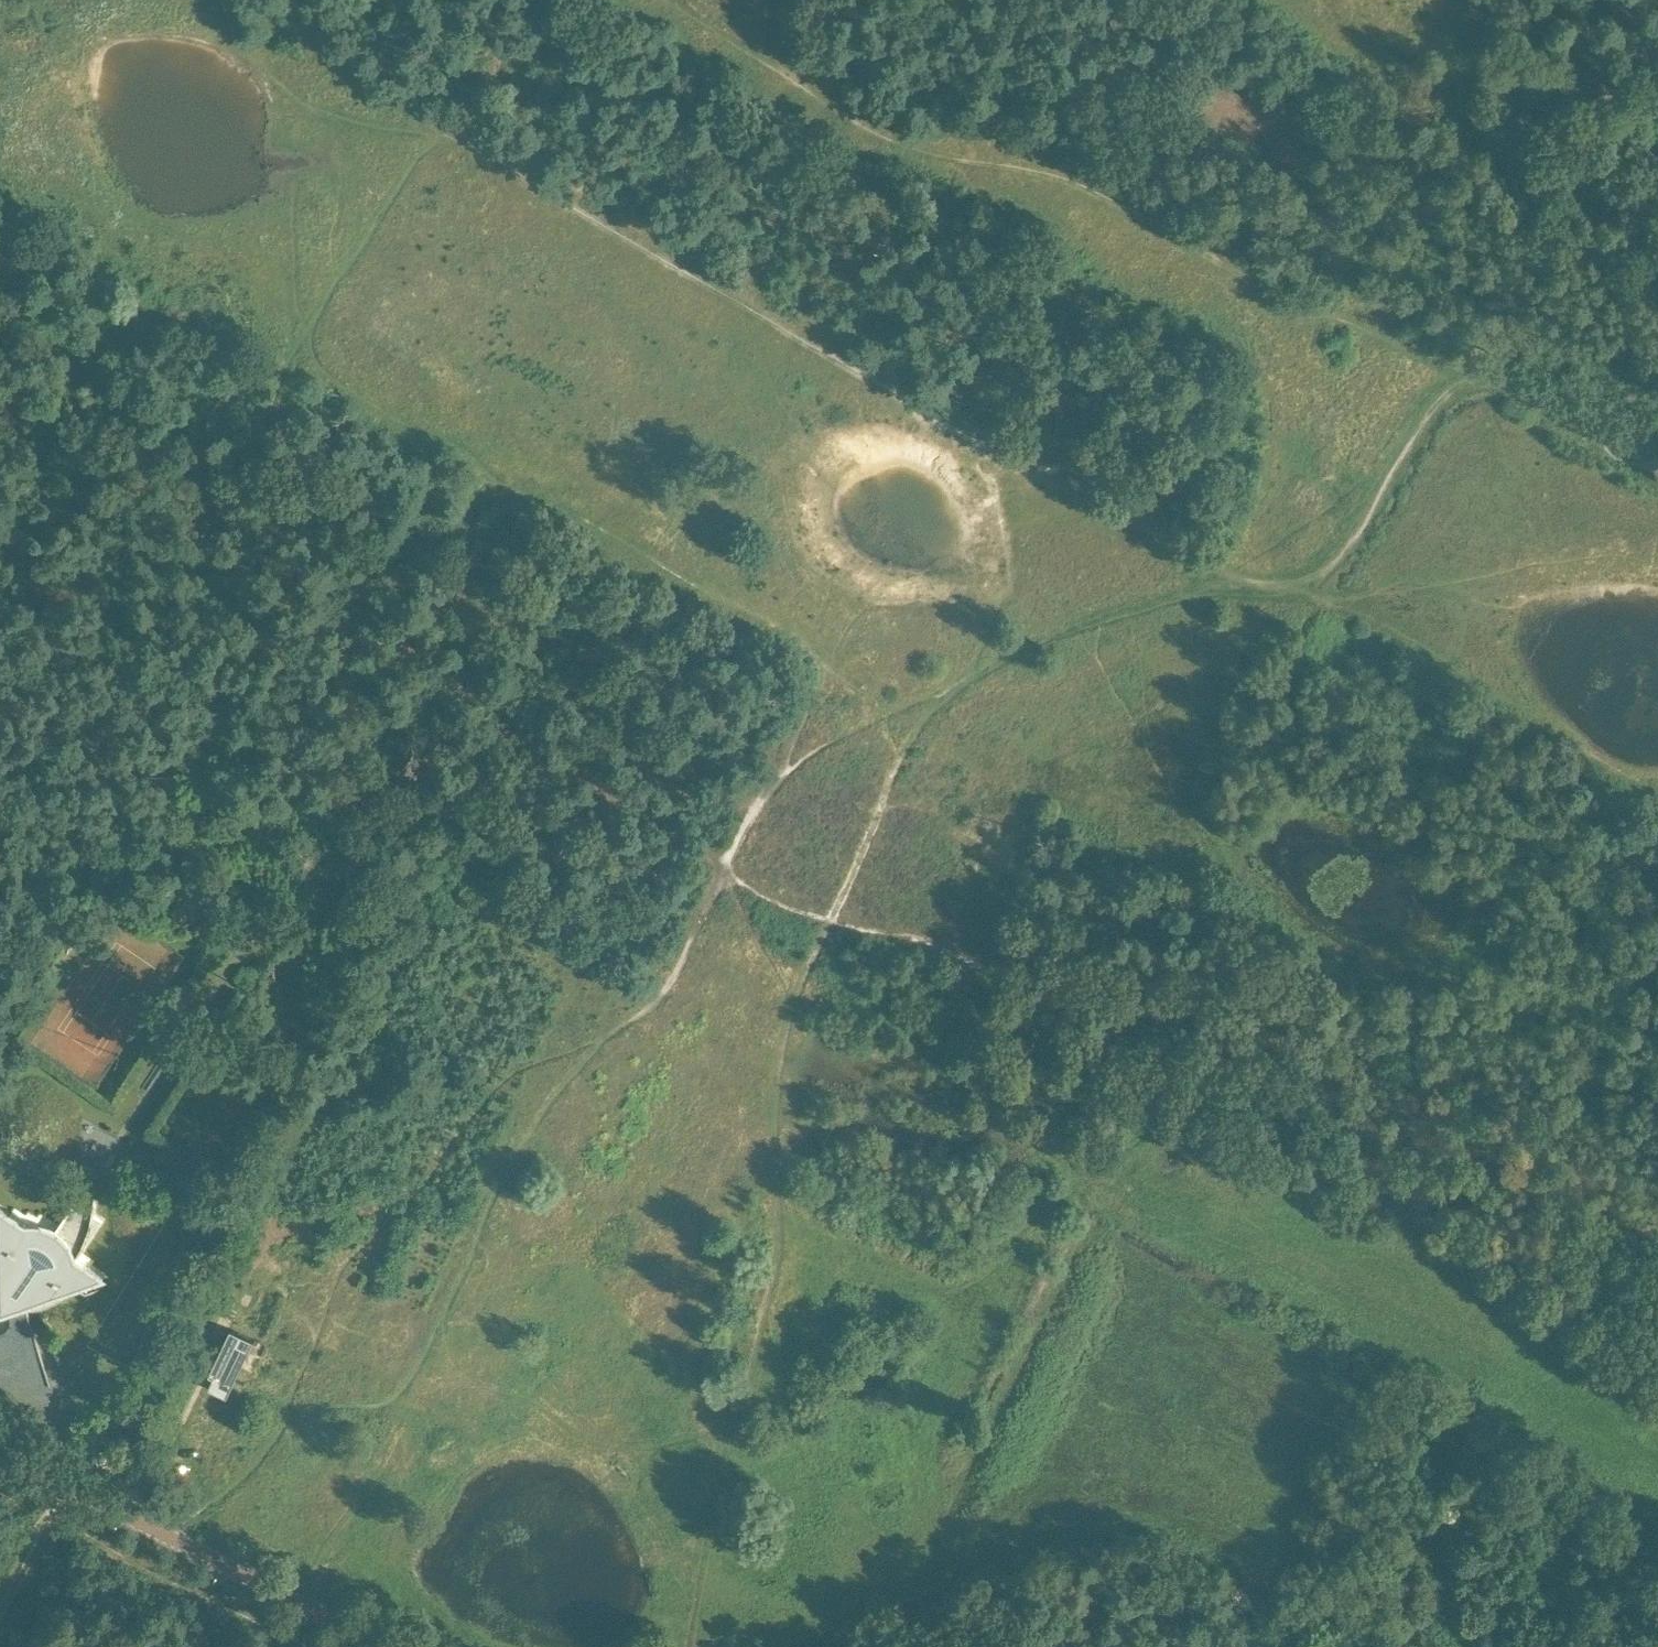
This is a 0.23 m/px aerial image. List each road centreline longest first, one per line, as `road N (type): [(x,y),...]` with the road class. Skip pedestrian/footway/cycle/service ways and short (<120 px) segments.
road 1 (unclassified): [(386,1646),(0,1451)]
road 2 (track): [(60,1502),(0,1610)]

